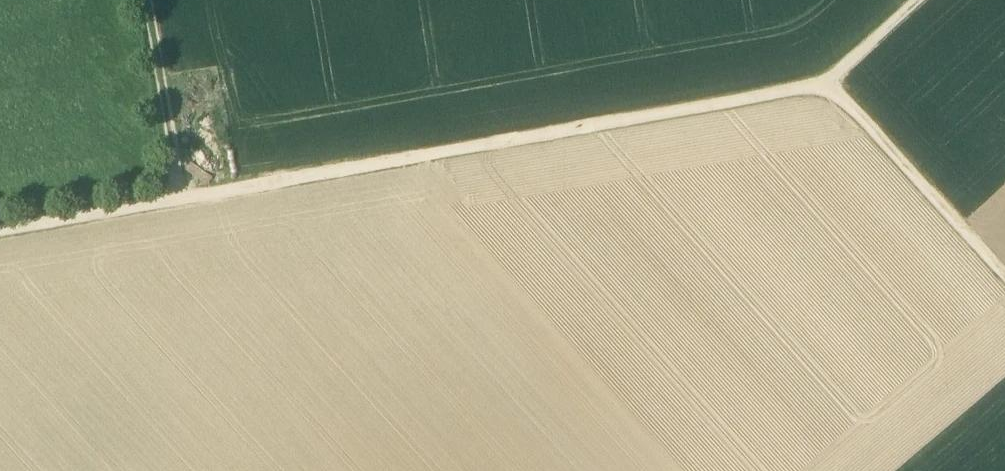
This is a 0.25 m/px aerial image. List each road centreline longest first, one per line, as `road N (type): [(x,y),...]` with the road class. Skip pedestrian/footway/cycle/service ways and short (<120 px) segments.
road 1 (track): [(0,229),(831,85),(917,0)]
road 2 (track): [(831,85),(1004,274)]
road 3 (track): [(180,199),(145,0)]

